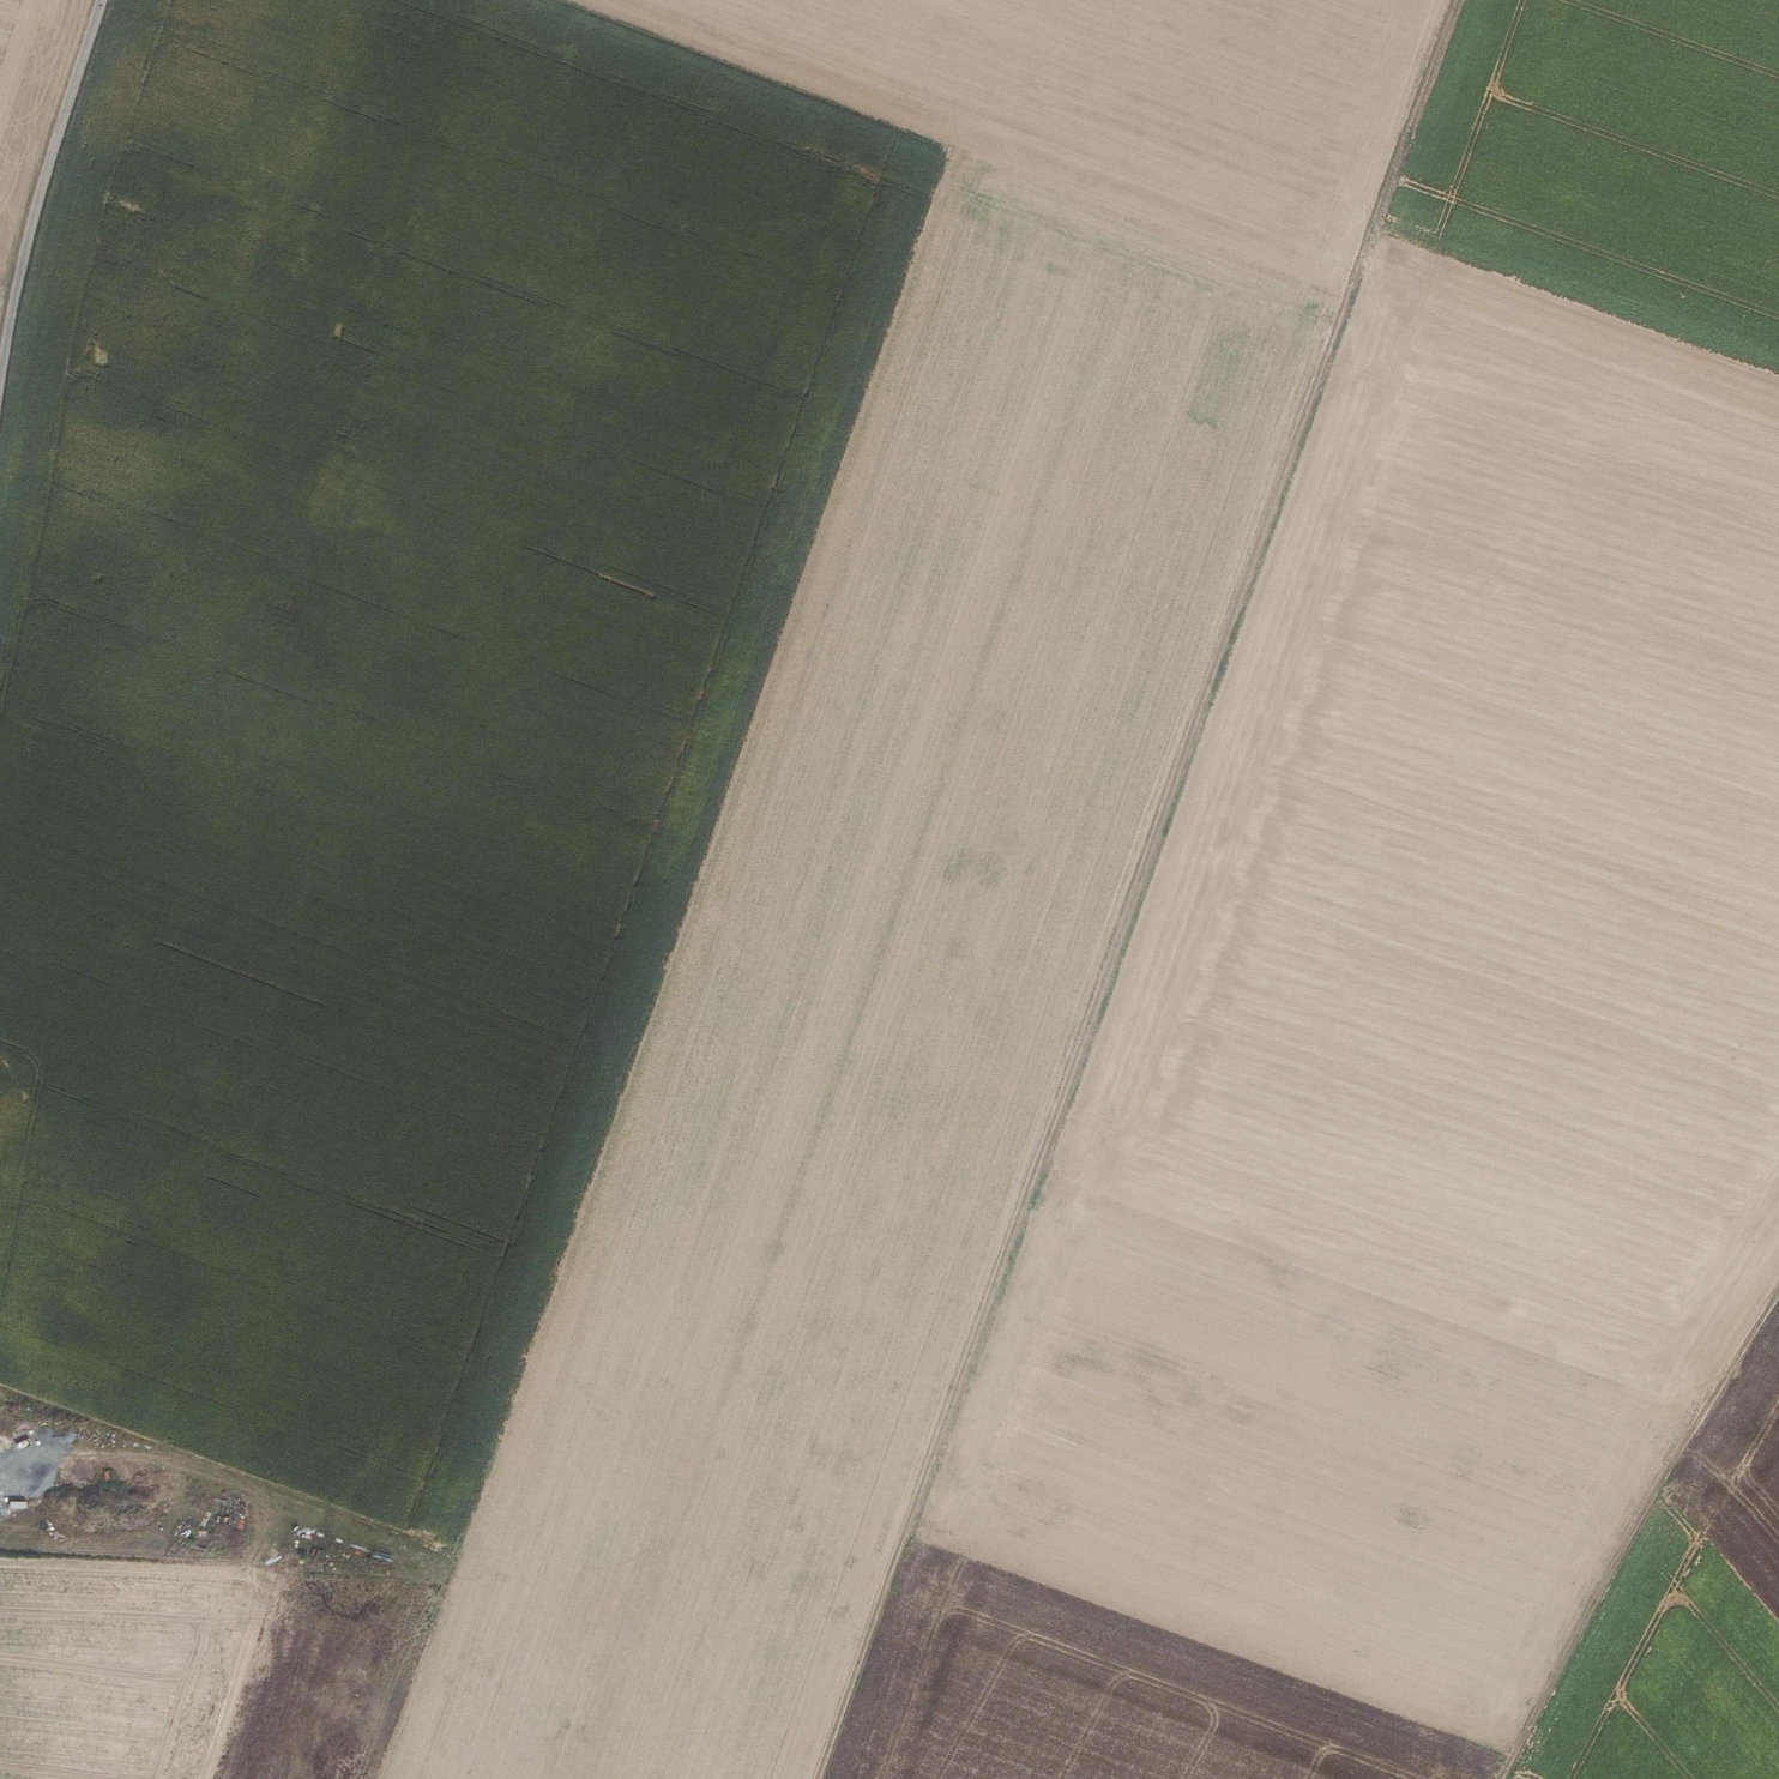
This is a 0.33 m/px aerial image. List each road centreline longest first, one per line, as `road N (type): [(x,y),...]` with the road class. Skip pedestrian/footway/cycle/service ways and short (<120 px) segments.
road 1 (track): [(831,1778),(1469,0)]
road 2 (track): [(1498,1778),(1730,1355),(1778,1284)]
road 3 (unclassified): [(104,0),(32,236),(0,411)]

